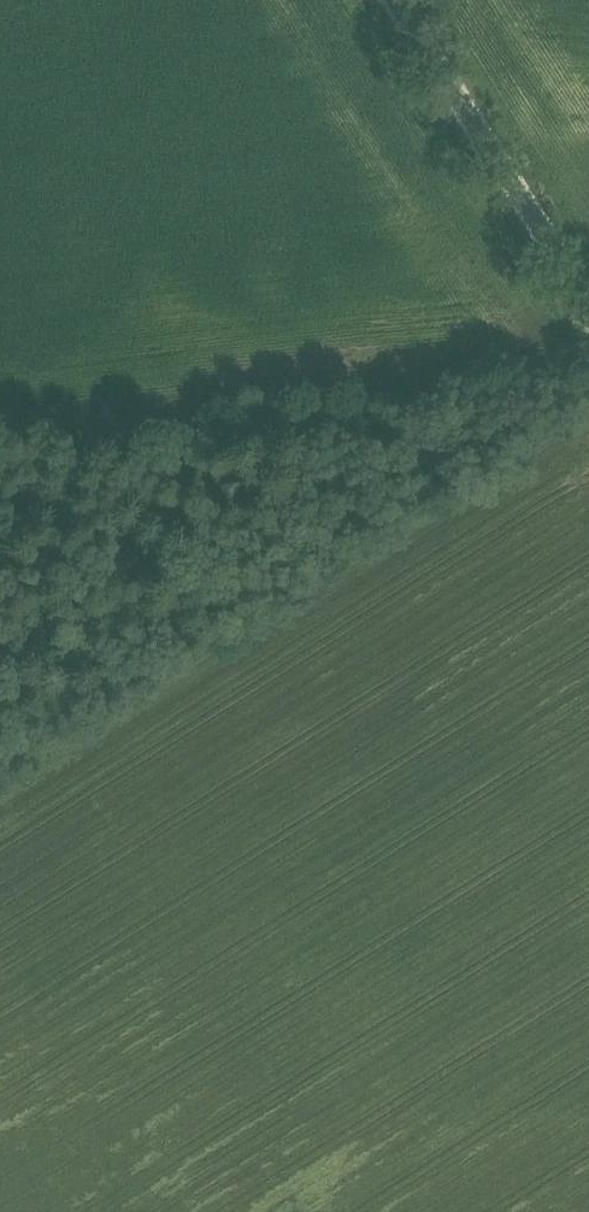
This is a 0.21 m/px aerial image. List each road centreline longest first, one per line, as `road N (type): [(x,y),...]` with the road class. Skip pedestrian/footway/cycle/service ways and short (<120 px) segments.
road 1 (unclassified): [(588,315),(393,0)]

